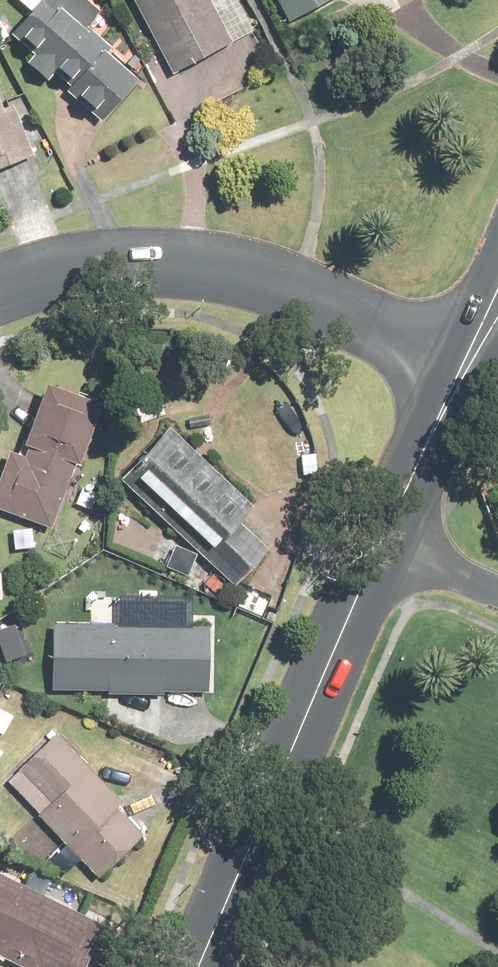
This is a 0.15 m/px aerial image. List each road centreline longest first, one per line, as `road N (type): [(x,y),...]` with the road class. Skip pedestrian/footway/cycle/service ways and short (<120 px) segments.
road 1 (residential): [(0,285),(138,260),(217,267),(468,354)]
road 2 (tertiary): [(195,966),(372,545)]
road 3 (tertiary): [(372,545),(468,354)]
road 4 (residential): [(372,545),(497,596)]

